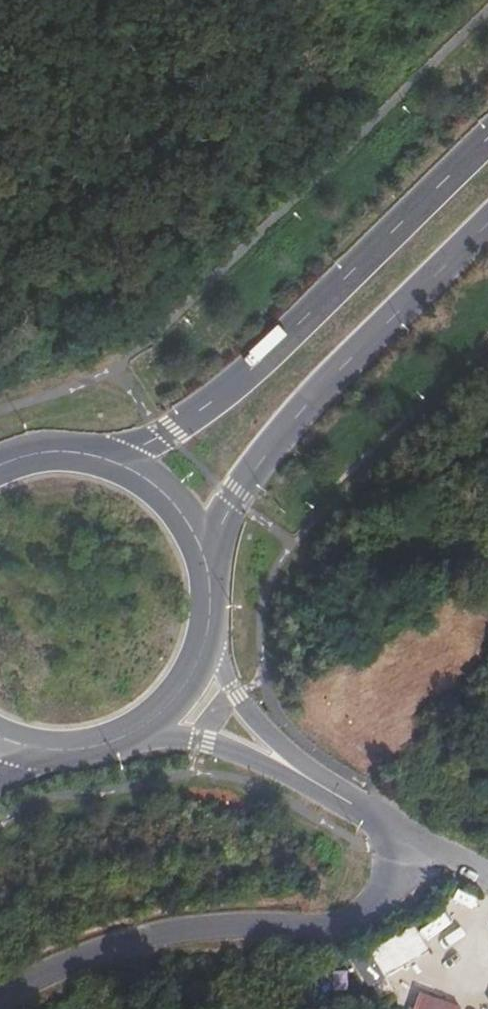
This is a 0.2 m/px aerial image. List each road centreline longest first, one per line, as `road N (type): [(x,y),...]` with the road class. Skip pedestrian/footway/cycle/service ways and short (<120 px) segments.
road 1 (residential): [(295,771),(420,849),(364,909),(304,928),(187,929),(95,950),(0,1001)]
road 2 (secondary): [(487,137),(242,380),(167,435),(106,458)]
road 3 (secondary): [(206,557),(232,500),(286,427),(487,224)]
road 4 (residential): [(295,771),(228,689),(210,630)]
road 5 (residential): [(145,728),(210,736),(295,771)]
road 6 (secondary): [(206,557),(157,486),(106,458)]
road 7 (secondary): [(145,728),(181,695),(210,630)]

